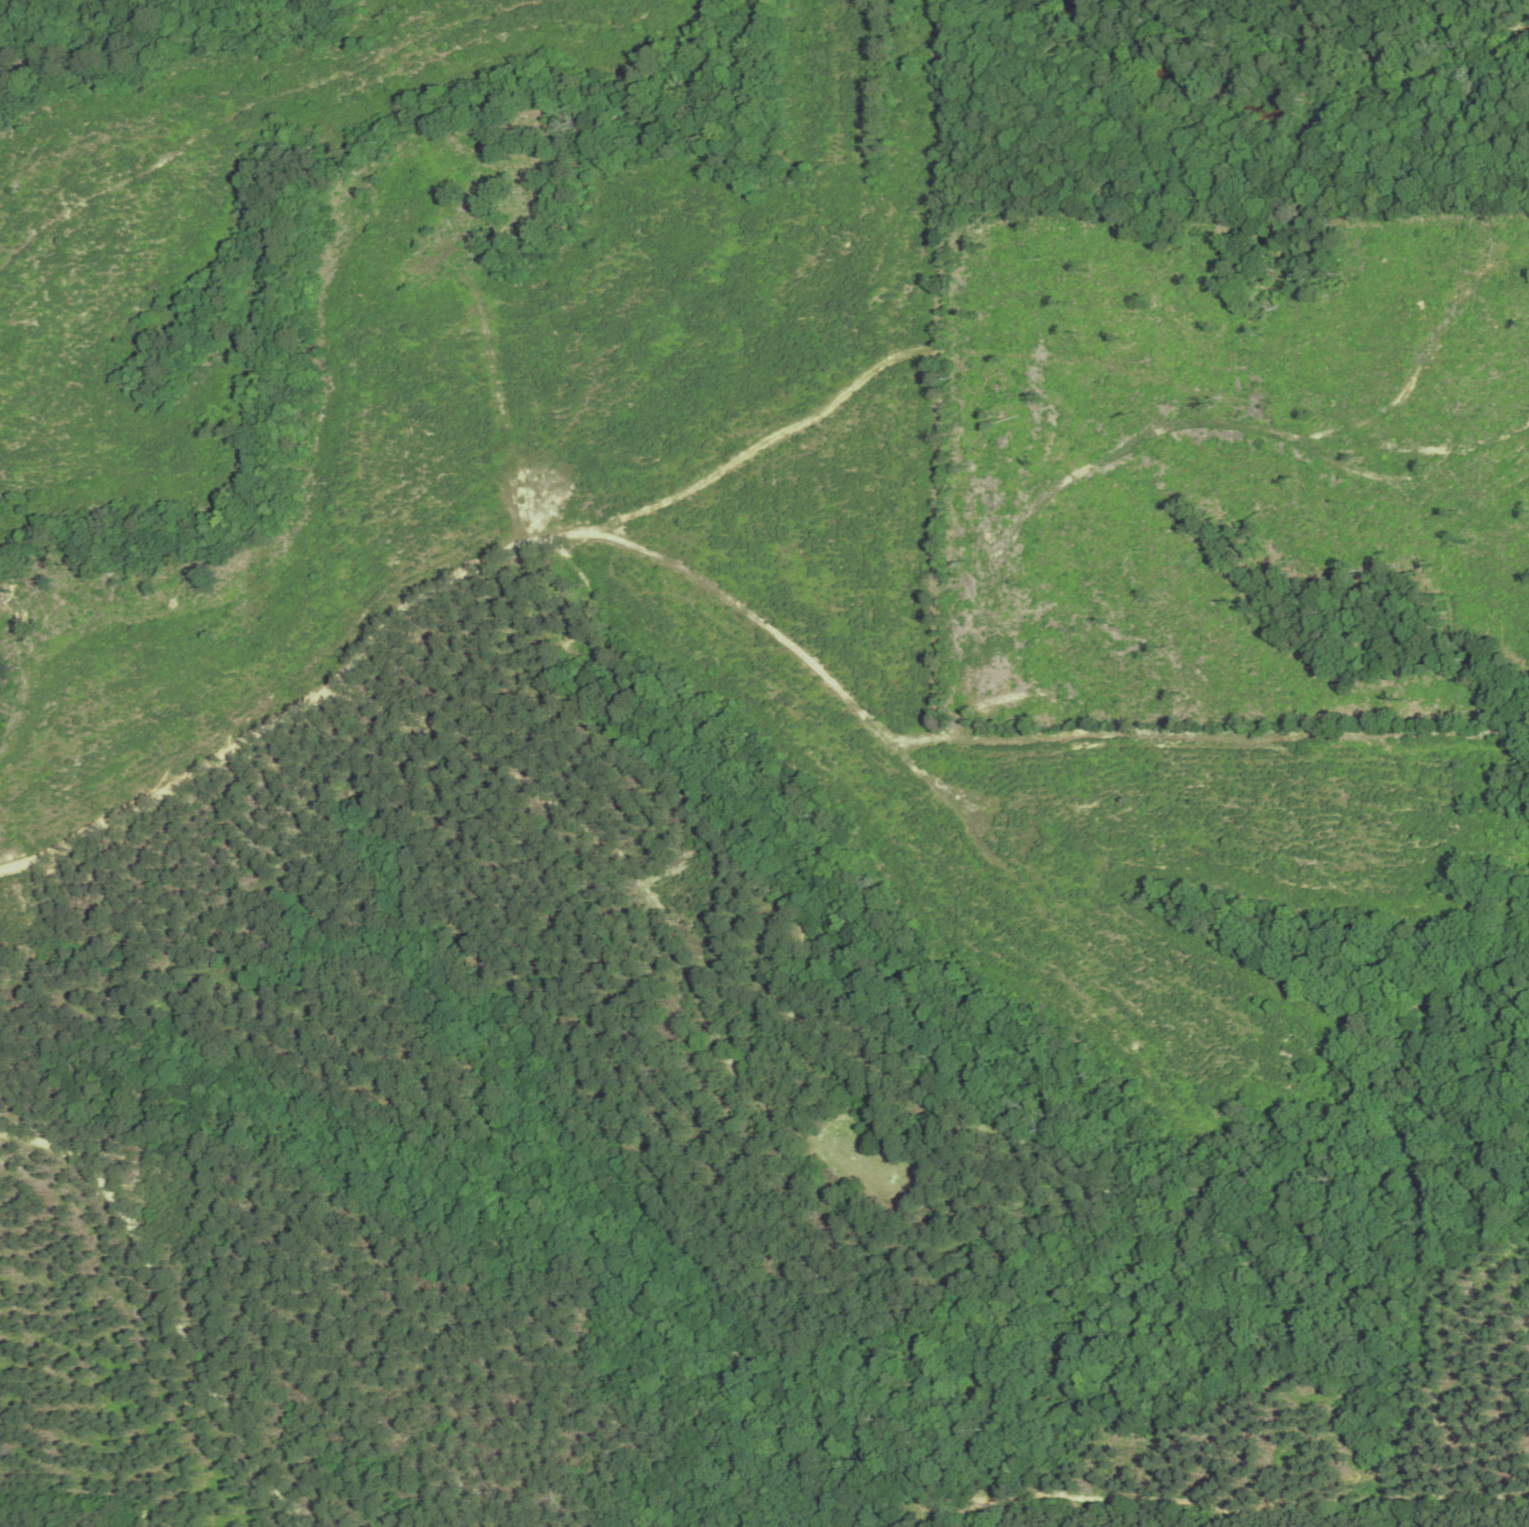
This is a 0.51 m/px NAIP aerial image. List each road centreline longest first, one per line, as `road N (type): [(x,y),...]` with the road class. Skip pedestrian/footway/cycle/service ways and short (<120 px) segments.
road 1 (residential): [(0,840),(214,733),(489,547),(899,372),(984,352),(1144,382),(1274,437),(1353,427),(1528,194)]
road 2 (residential): [(307,1526),(202,1376),(103,1198),(0,1123)]

